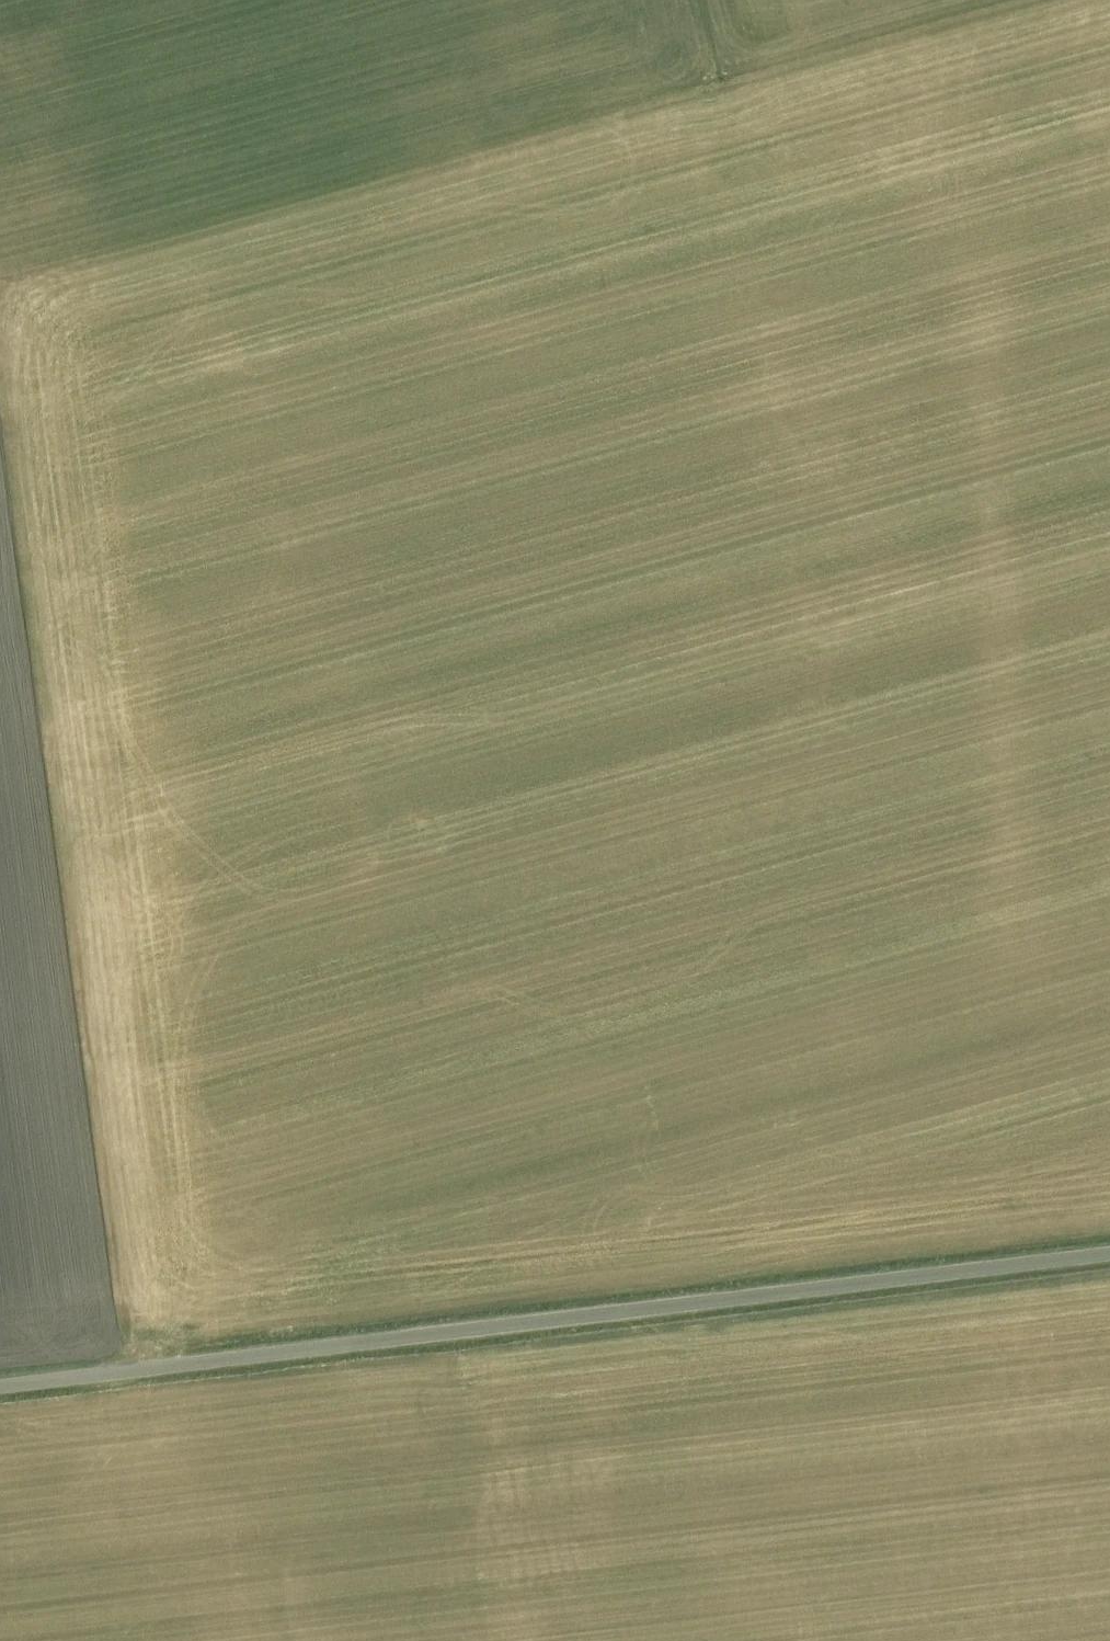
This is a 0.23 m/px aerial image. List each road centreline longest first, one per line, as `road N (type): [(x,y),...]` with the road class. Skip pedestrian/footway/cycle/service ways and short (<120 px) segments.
road 1 (unclassified): [(0,1391),(1109,1261)]

